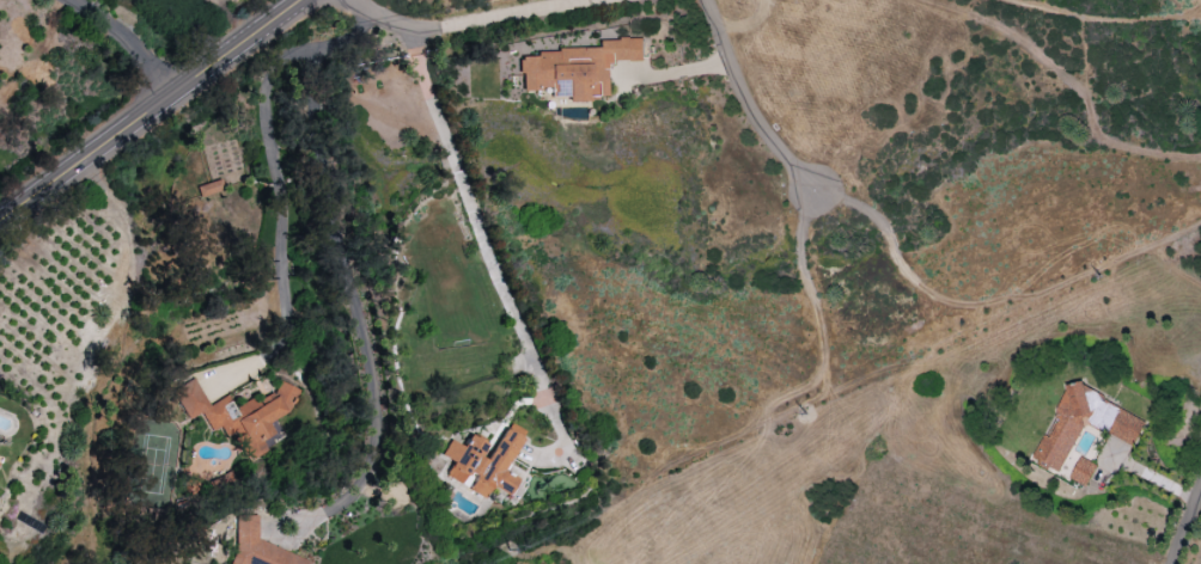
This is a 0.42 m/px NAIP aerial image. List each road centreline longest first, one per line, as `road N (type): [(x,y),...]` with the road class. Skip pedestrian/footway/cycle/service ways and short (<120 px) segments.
road 1 (primary): [(311,0),(0,228)]
road 2 (residential): [(618,0),(429,32),(401,30),(347,0)]
road 3 (residential): [(819,191),(772,141),(708,0)]

